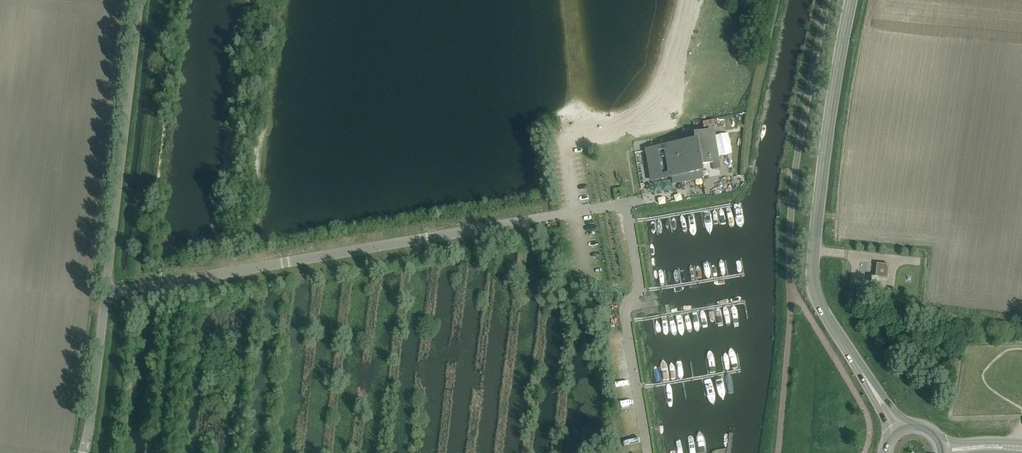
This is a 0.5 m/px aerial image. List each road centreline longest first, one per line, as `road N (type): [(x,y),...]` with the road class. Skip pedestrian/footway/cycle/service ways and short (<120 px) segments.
road 1 (unclassified): [(84,452),(139,0)]
road 2 (secondary): [(873,389),(825,313),(813,275),(851,0)]

